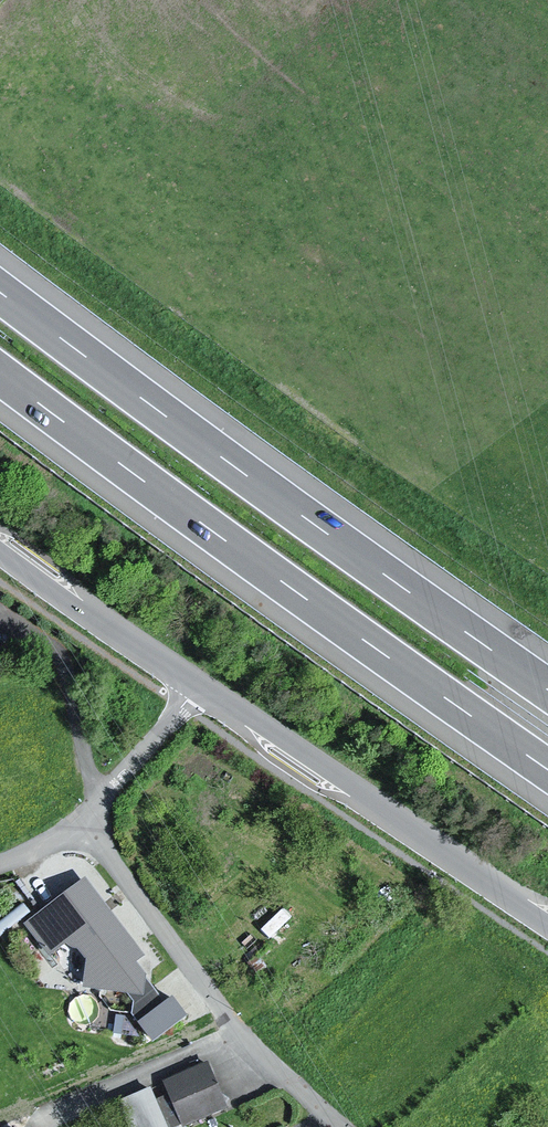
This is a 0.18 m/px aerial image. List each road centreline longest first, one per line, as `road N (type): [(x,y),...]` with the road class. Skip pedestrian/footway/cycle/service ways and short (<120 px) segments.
road 1 (motorway): [(547,689),(0,292)]
road 2 (motorway): [(0,375),(547,769)]
road 3 (unclassified): [(547,923),(198,685)]
road 4 (residential): [(87,819),(235,1040),(338,1126)]
road 5 (unclassified): [(198,685),(0,547)]
road 6 (unclassified): [(0,617),(61,659),(78,714),(87,819)]
road 7 (unclassified): [(87,819),(198,685)]

